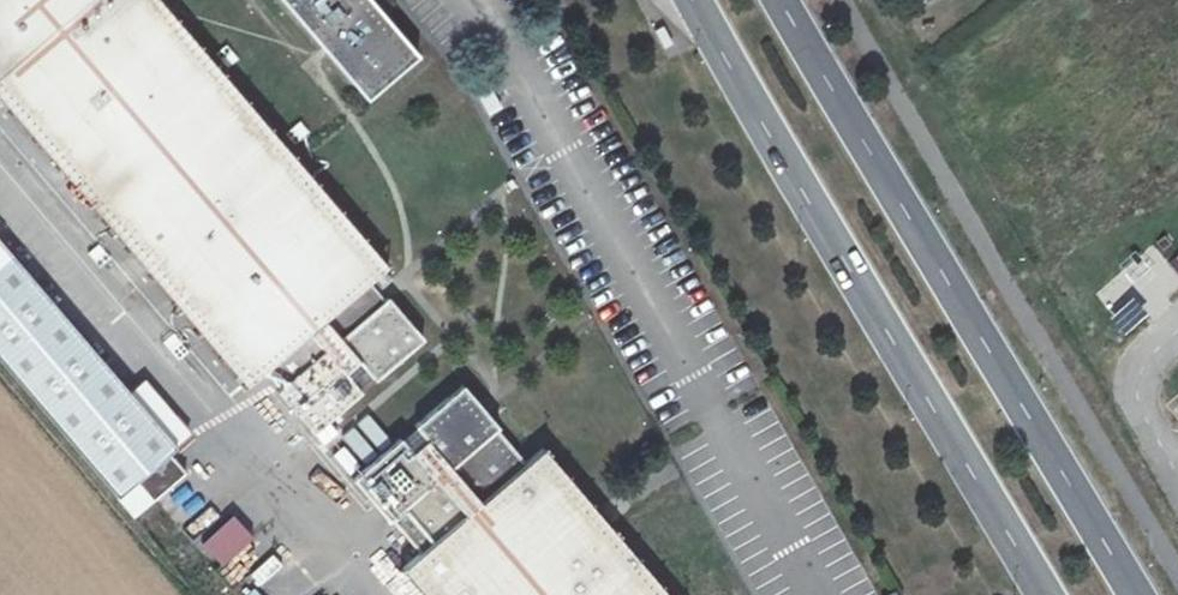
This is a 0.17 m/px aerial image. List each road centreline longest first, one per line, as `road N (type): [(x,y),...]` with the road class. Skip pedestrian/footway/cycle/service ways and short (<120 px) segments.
road 1 (secondary): [(1138,594),(783,0)]
road 2 (secondary): [(703,0),(1047,594)]

